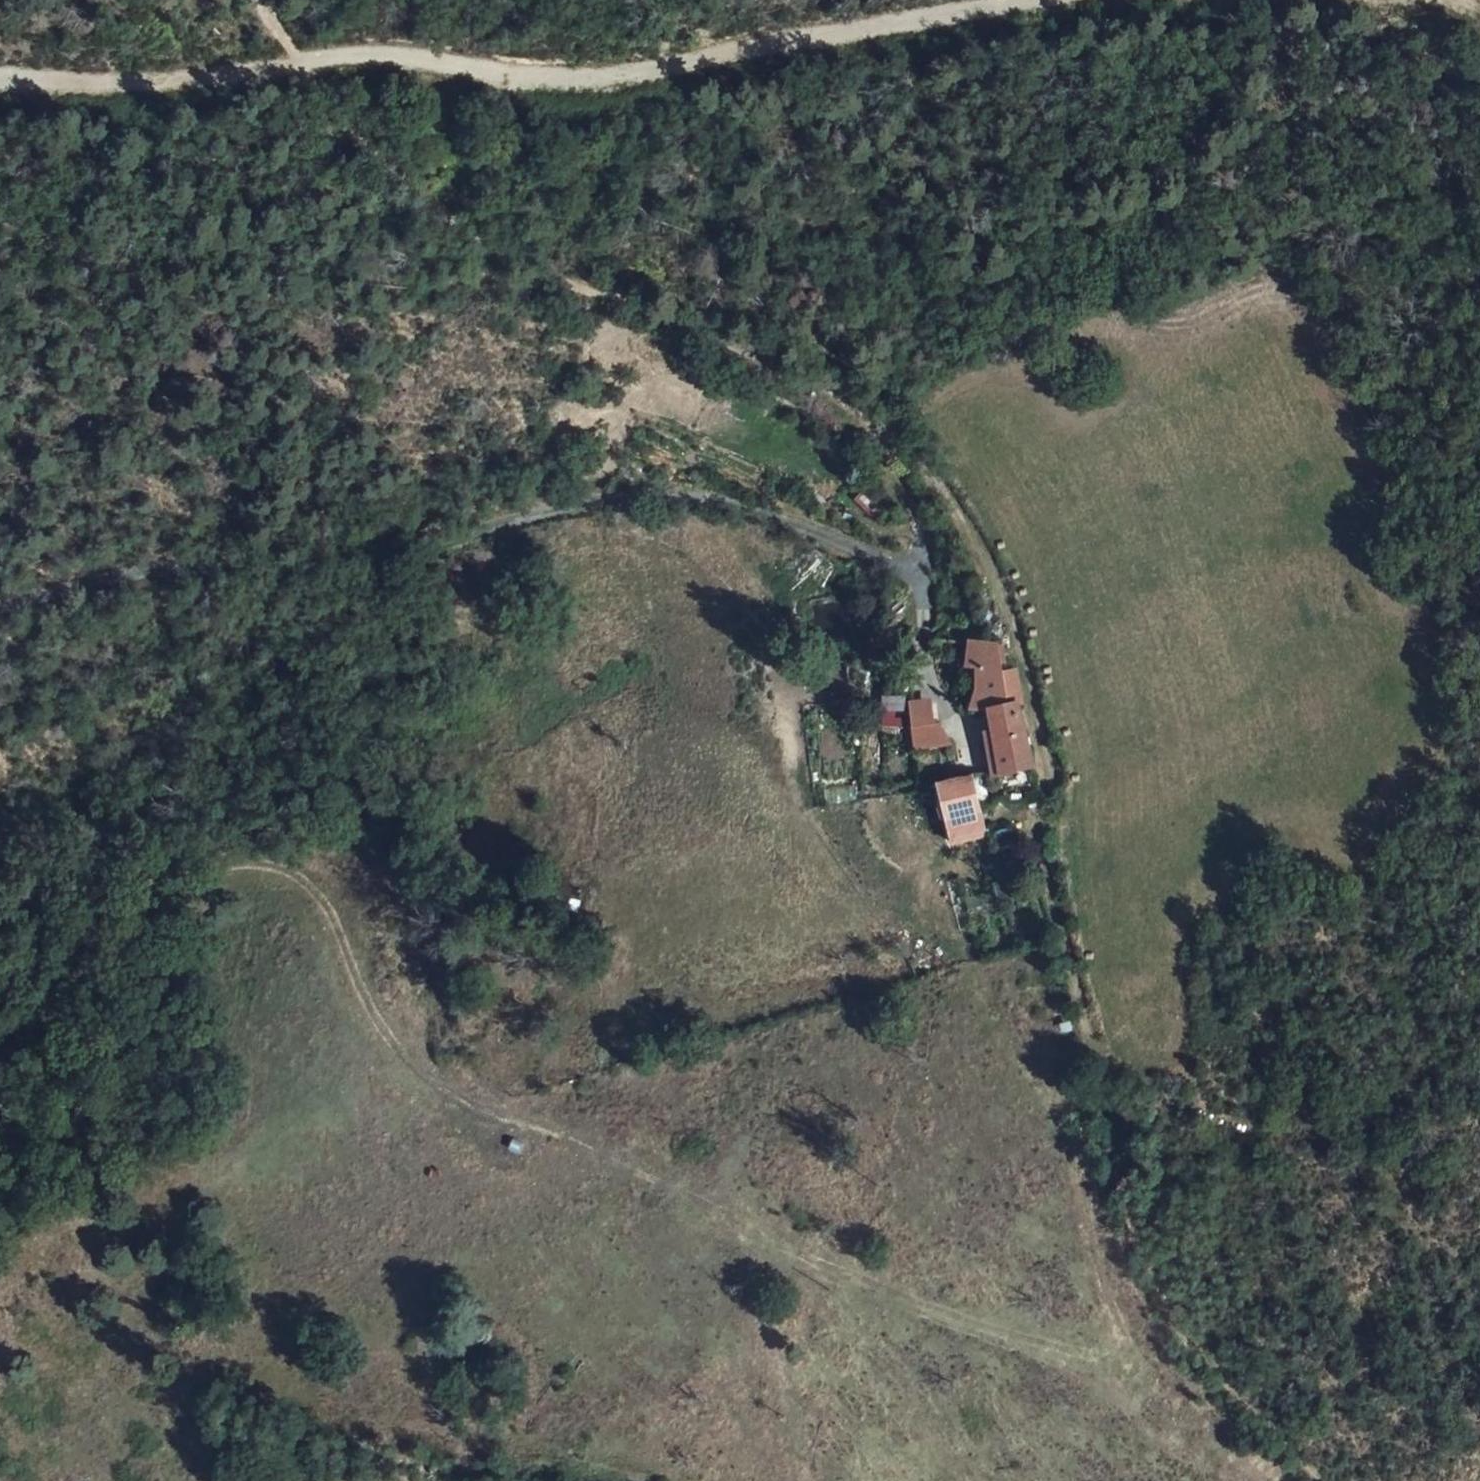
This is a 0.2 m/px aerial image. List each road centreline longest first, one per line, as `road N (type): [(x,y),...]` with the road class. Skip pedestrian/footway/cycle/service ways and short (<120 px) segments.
road 1 (track): [(0,74),(130,83),(396,50),(604,81),(1018,0)]
road 2 (unclassified): [(0,611),(154,580),(330,562),(599,501),(698,501),(773,518),(915,575),(918,643)]

